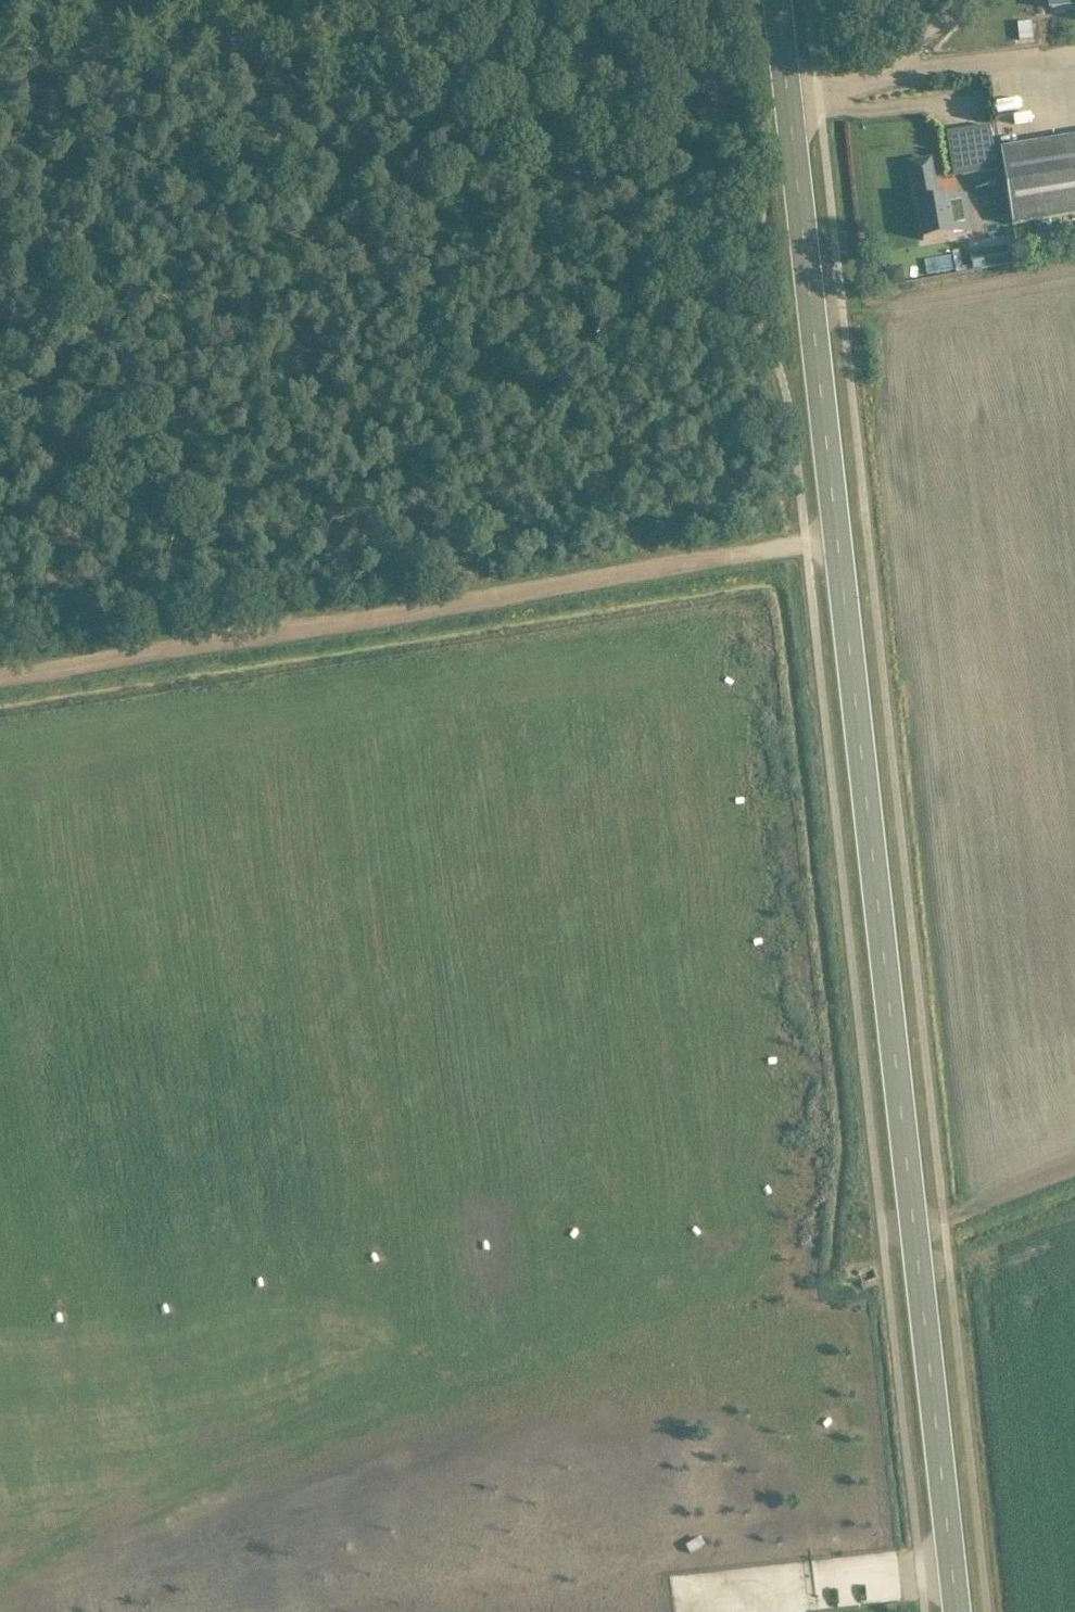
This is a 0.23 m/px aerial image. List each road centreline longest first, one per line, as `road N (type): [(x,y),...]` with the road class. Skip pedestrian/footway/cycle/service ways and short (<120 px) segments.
road 1 (primary): [(960,1611),(781,0)]
road 2 (track): [(0,679),(729,555),(847,547)]

